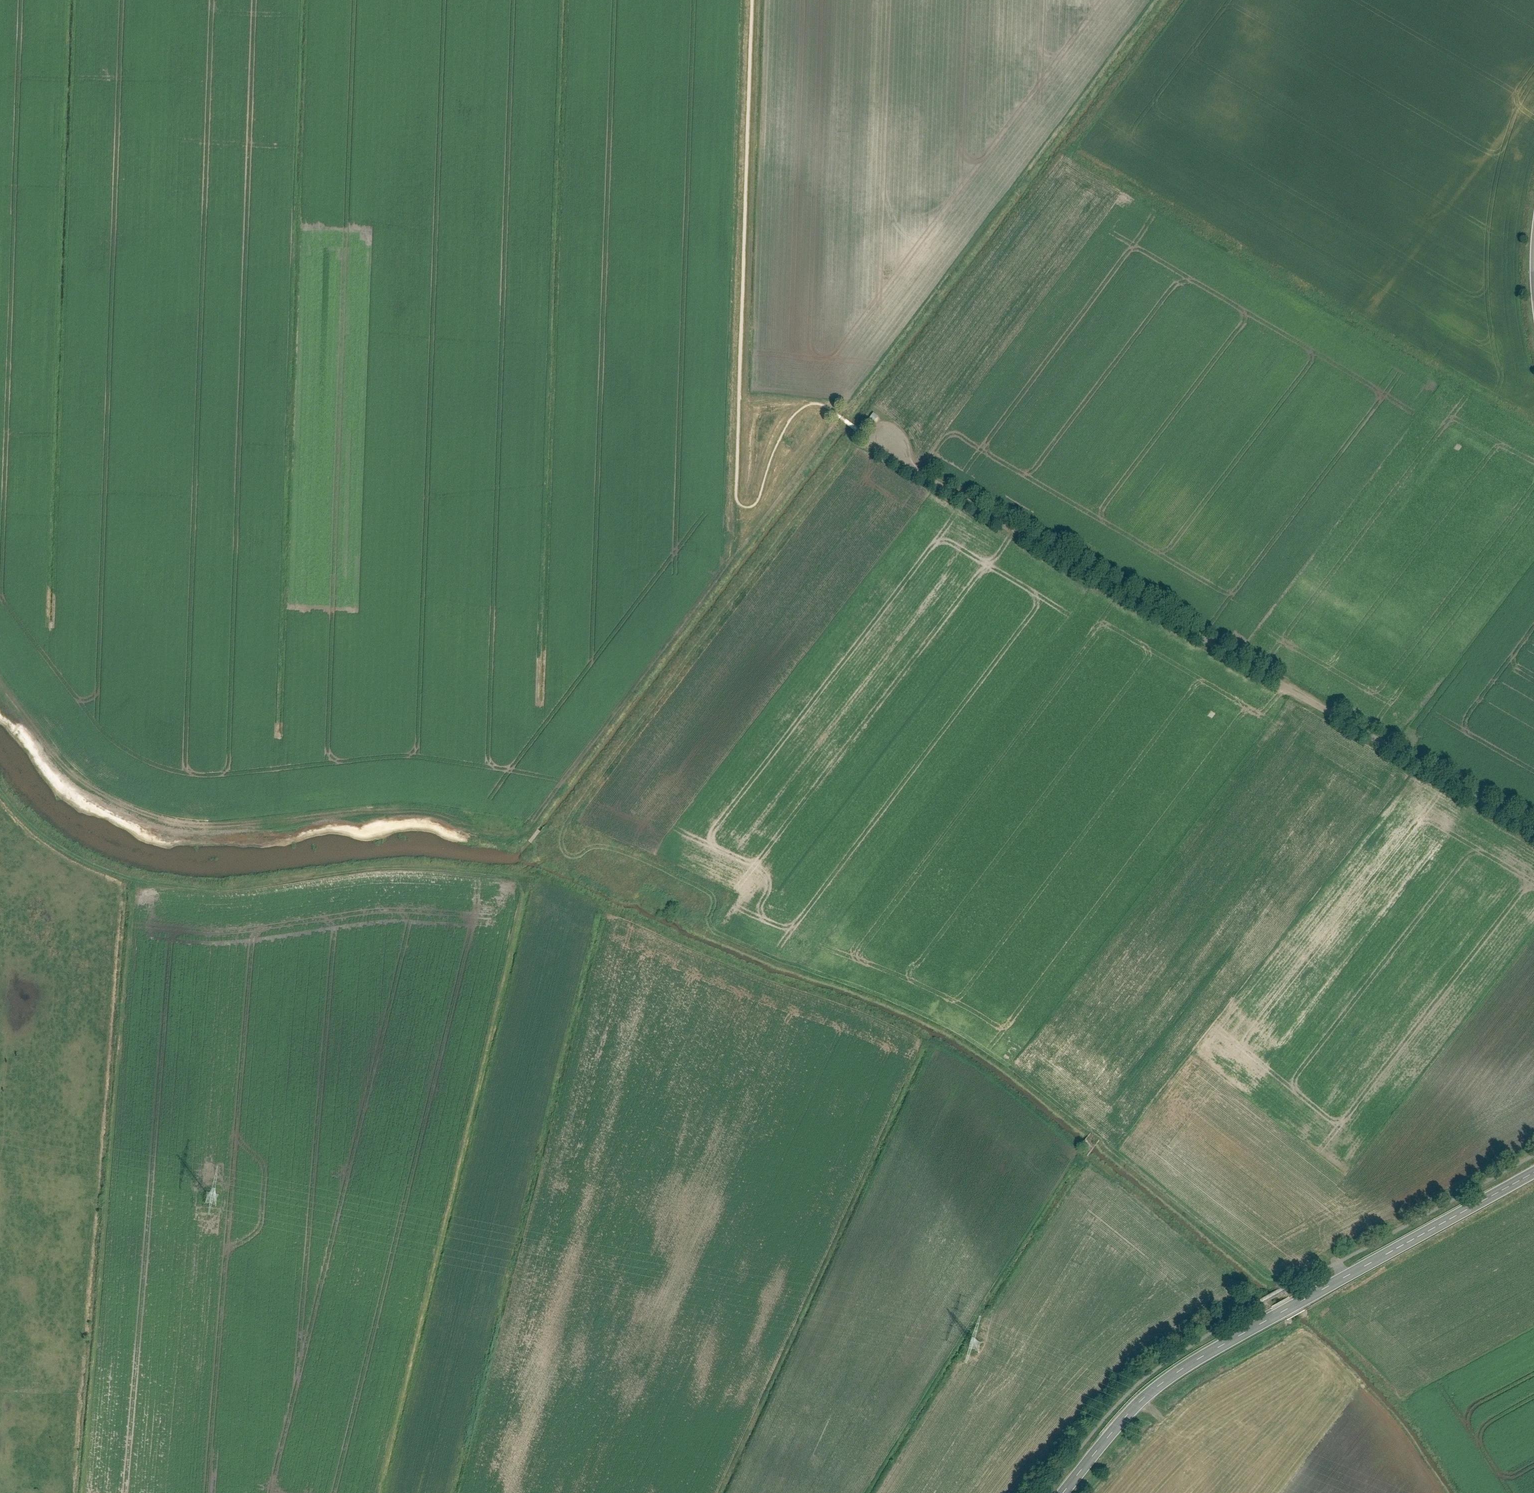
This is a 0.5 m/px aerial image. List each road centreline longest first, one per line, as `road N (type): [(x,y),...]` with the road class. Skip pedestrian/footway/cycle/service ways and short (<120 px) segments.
road 1 (unclassified): [(887,440),(909,464),(1533,829)]
road 2 (secondary): [(1064,1492),(1118,1425),(1178,1372),(1533,1172)]

